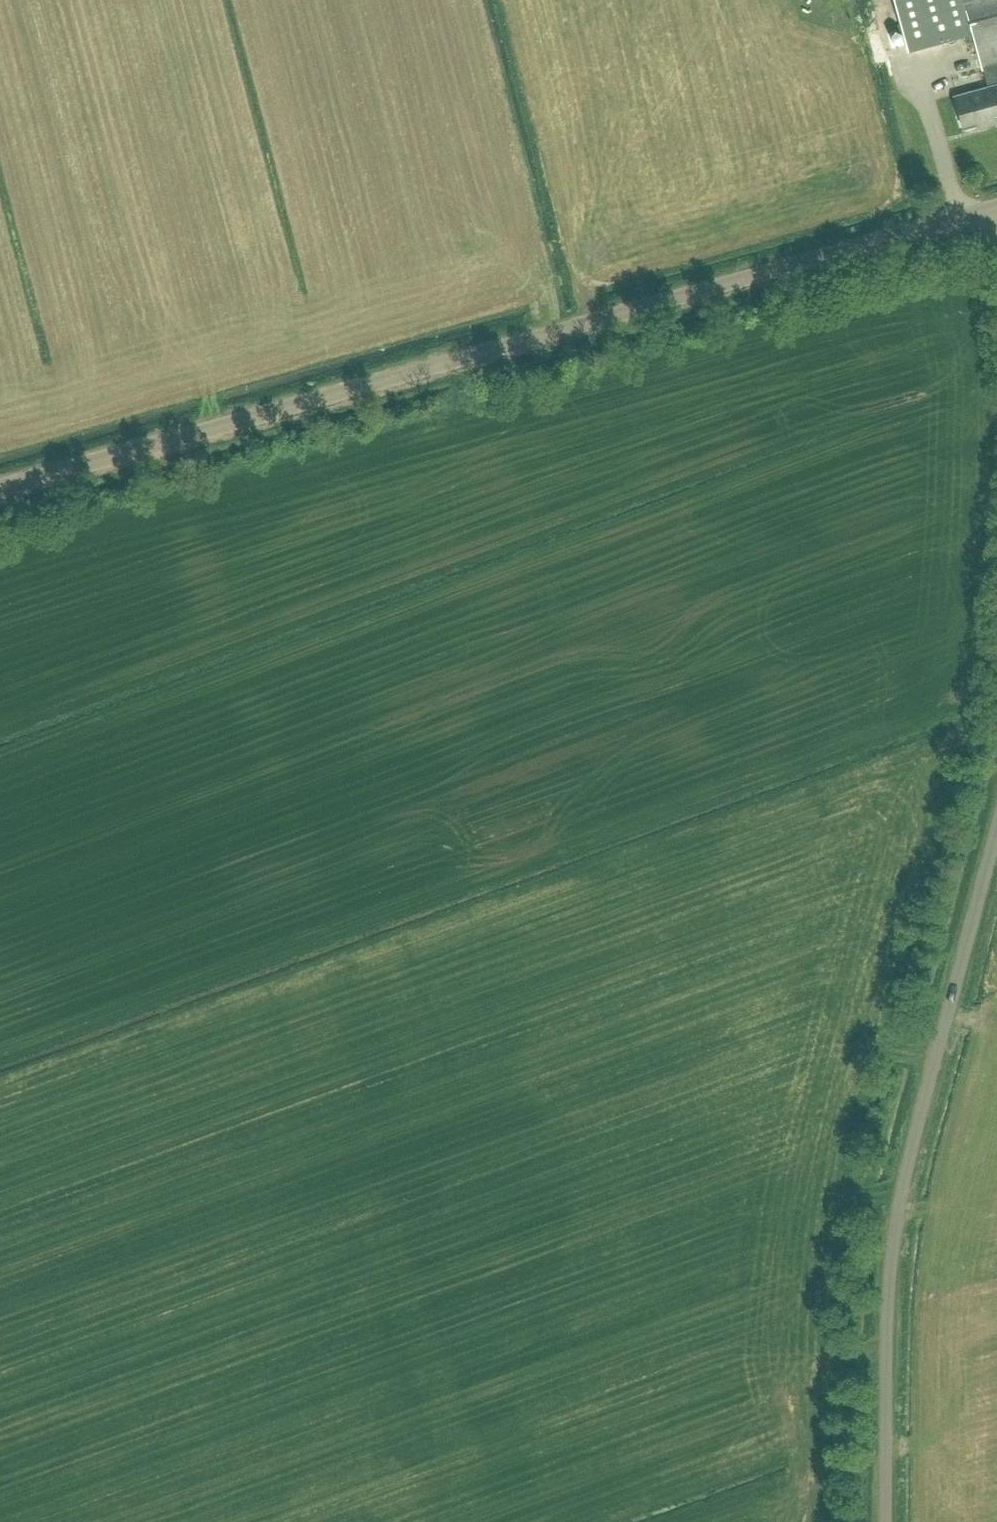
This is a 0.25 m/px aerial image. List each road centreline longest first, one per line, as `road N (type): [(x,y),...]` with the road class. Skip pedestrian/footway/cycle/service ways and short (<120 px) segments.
road 1 (unclassified): [(0,490),(996,202)]
road 2 (unclassified): [(887,1521),(888,1303),(898,1223),(996,855)]

